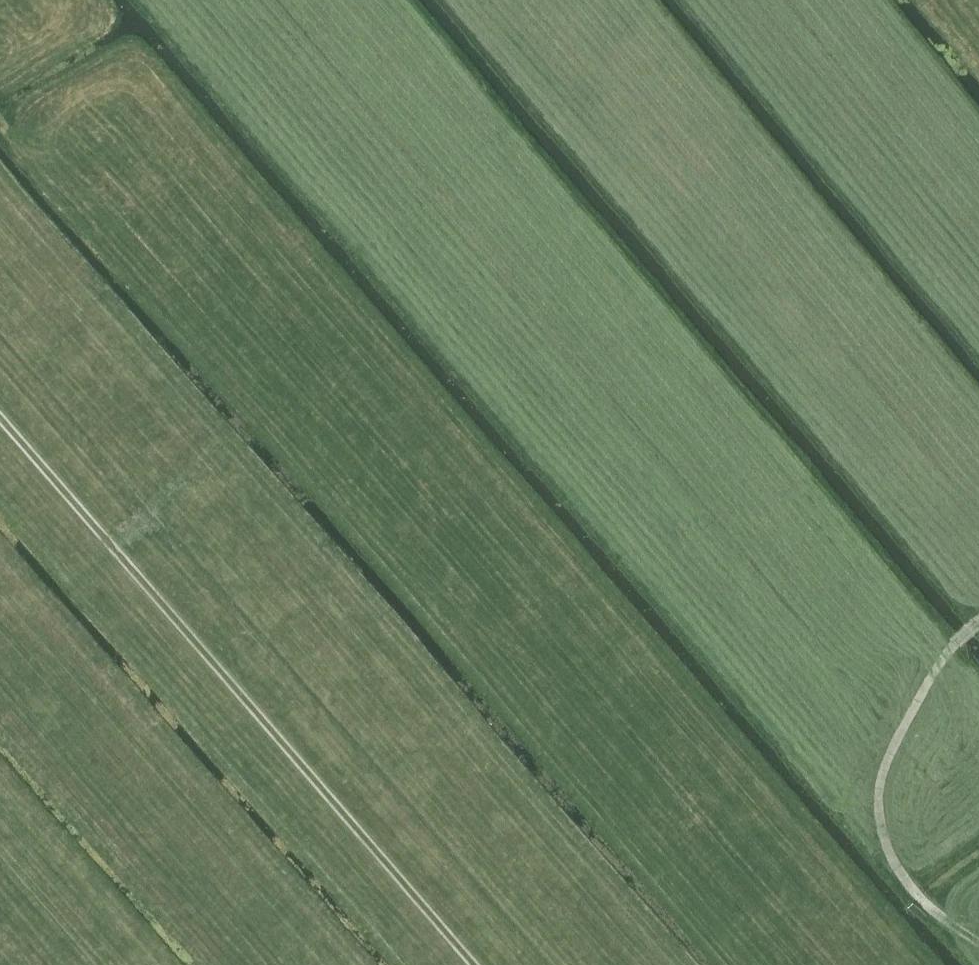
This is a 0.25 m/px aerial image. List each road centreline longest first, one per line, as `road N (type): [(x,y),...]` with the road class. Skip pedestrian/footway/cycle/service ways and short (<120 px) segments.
road 1 (track): [(472,964),(0,420)]
road 2 (track): [(978,940),(915,894),(877,818),(888,759),(953,653),(978,630)]

